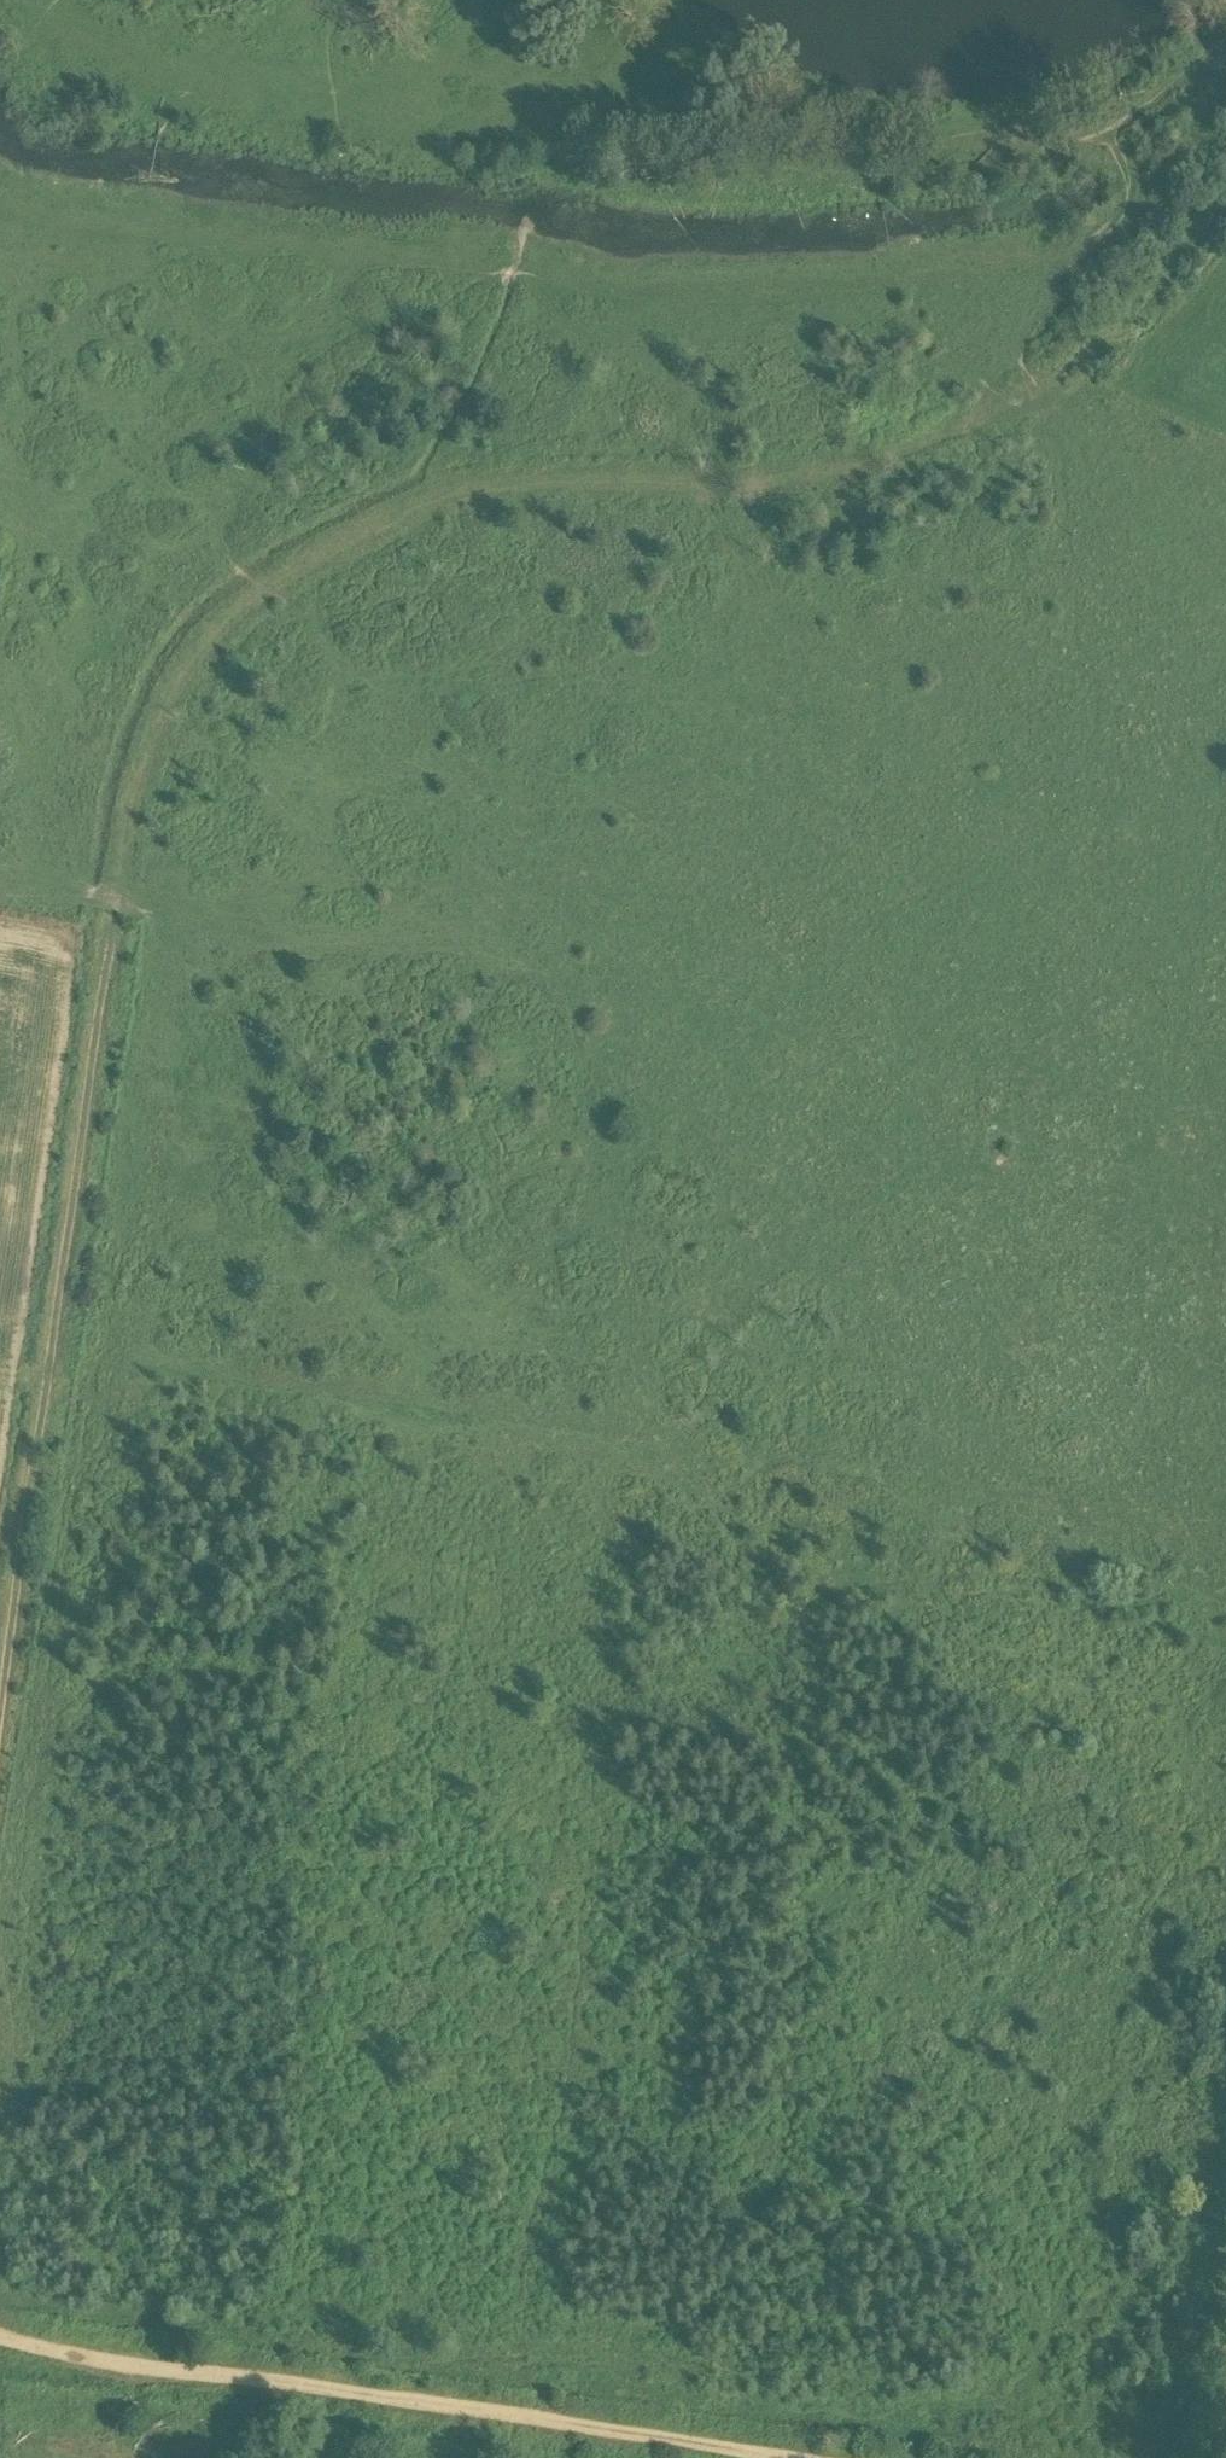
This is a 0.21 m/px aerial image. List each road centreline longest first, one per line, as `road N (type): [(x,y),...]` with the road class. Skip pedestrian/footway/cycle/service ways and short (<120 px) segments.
road 1 (track): [(1225,197),(1139,306),(1052,377),(924,446),(809,478),(519,485),(449,496),(369,528),(262,591),(197,657),(134,769),(99,940),(0,1665)]
road 2 (track): [(790,2457),(158,2368),(0,2335)]
road 3 (track): [(174,2457),(0,2443)]

